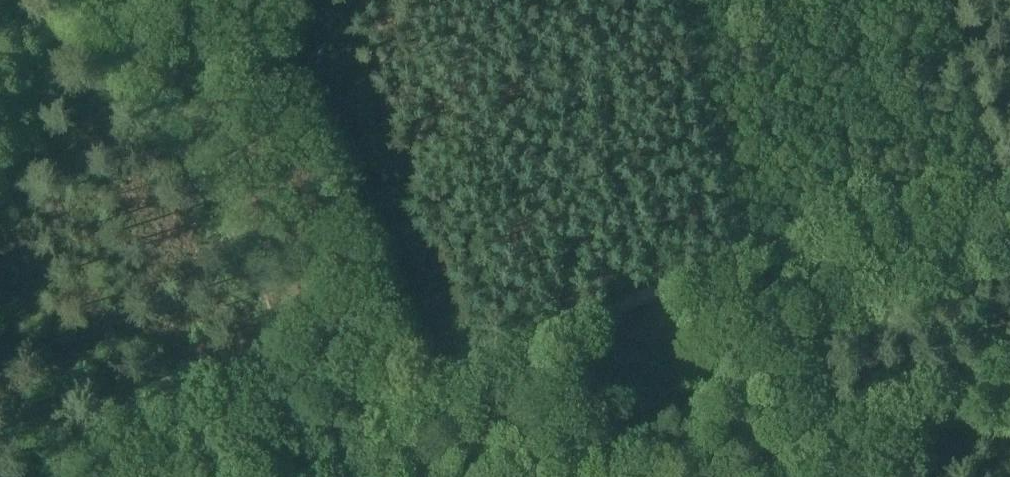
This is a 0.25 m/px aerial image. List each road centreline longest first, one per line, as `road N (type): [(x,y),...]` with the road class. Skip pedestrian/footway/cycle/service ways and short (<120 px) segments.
road 1 (track): [(134,476),(762,246),(1009,167)]
road 2 (track): [(61,0),(110,52),(217,200),(286,340),(307,413)]
road 3 (track): [(878,476),(762,246)]

